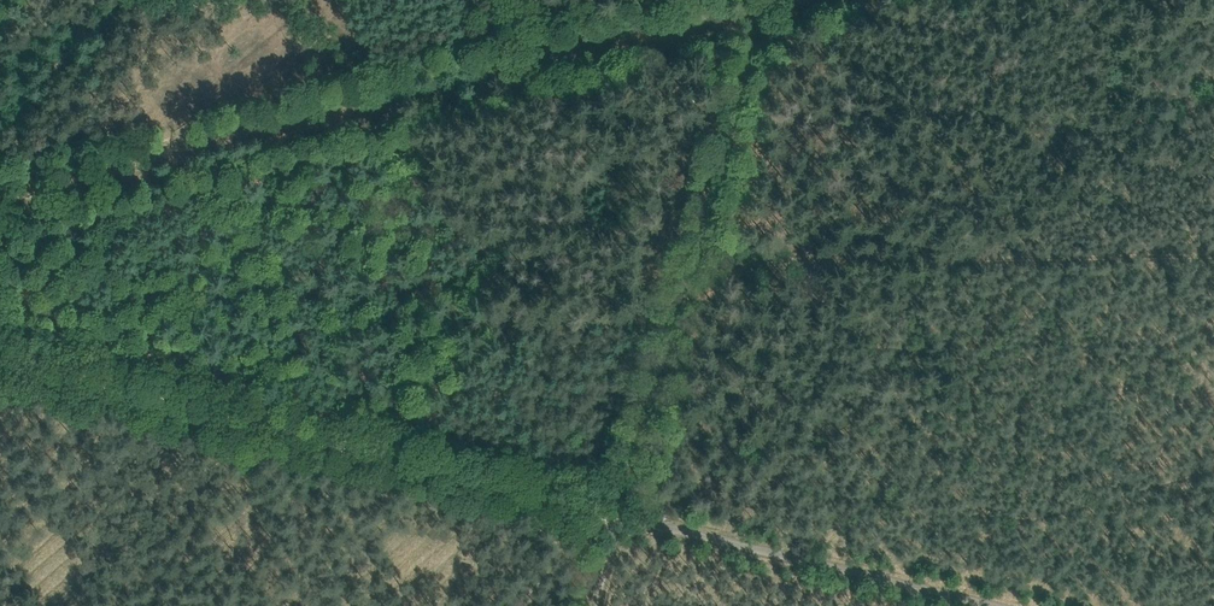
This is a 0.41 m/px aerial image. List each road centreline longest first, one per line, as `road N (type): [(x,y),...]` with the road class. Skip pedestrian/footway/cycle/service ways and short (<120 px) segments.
road 1 (track): [(750,9),(0,202)]
road 2 (track): [(0,364),(608,514)]
road 3 (track): [(608,514),(984,605)]

